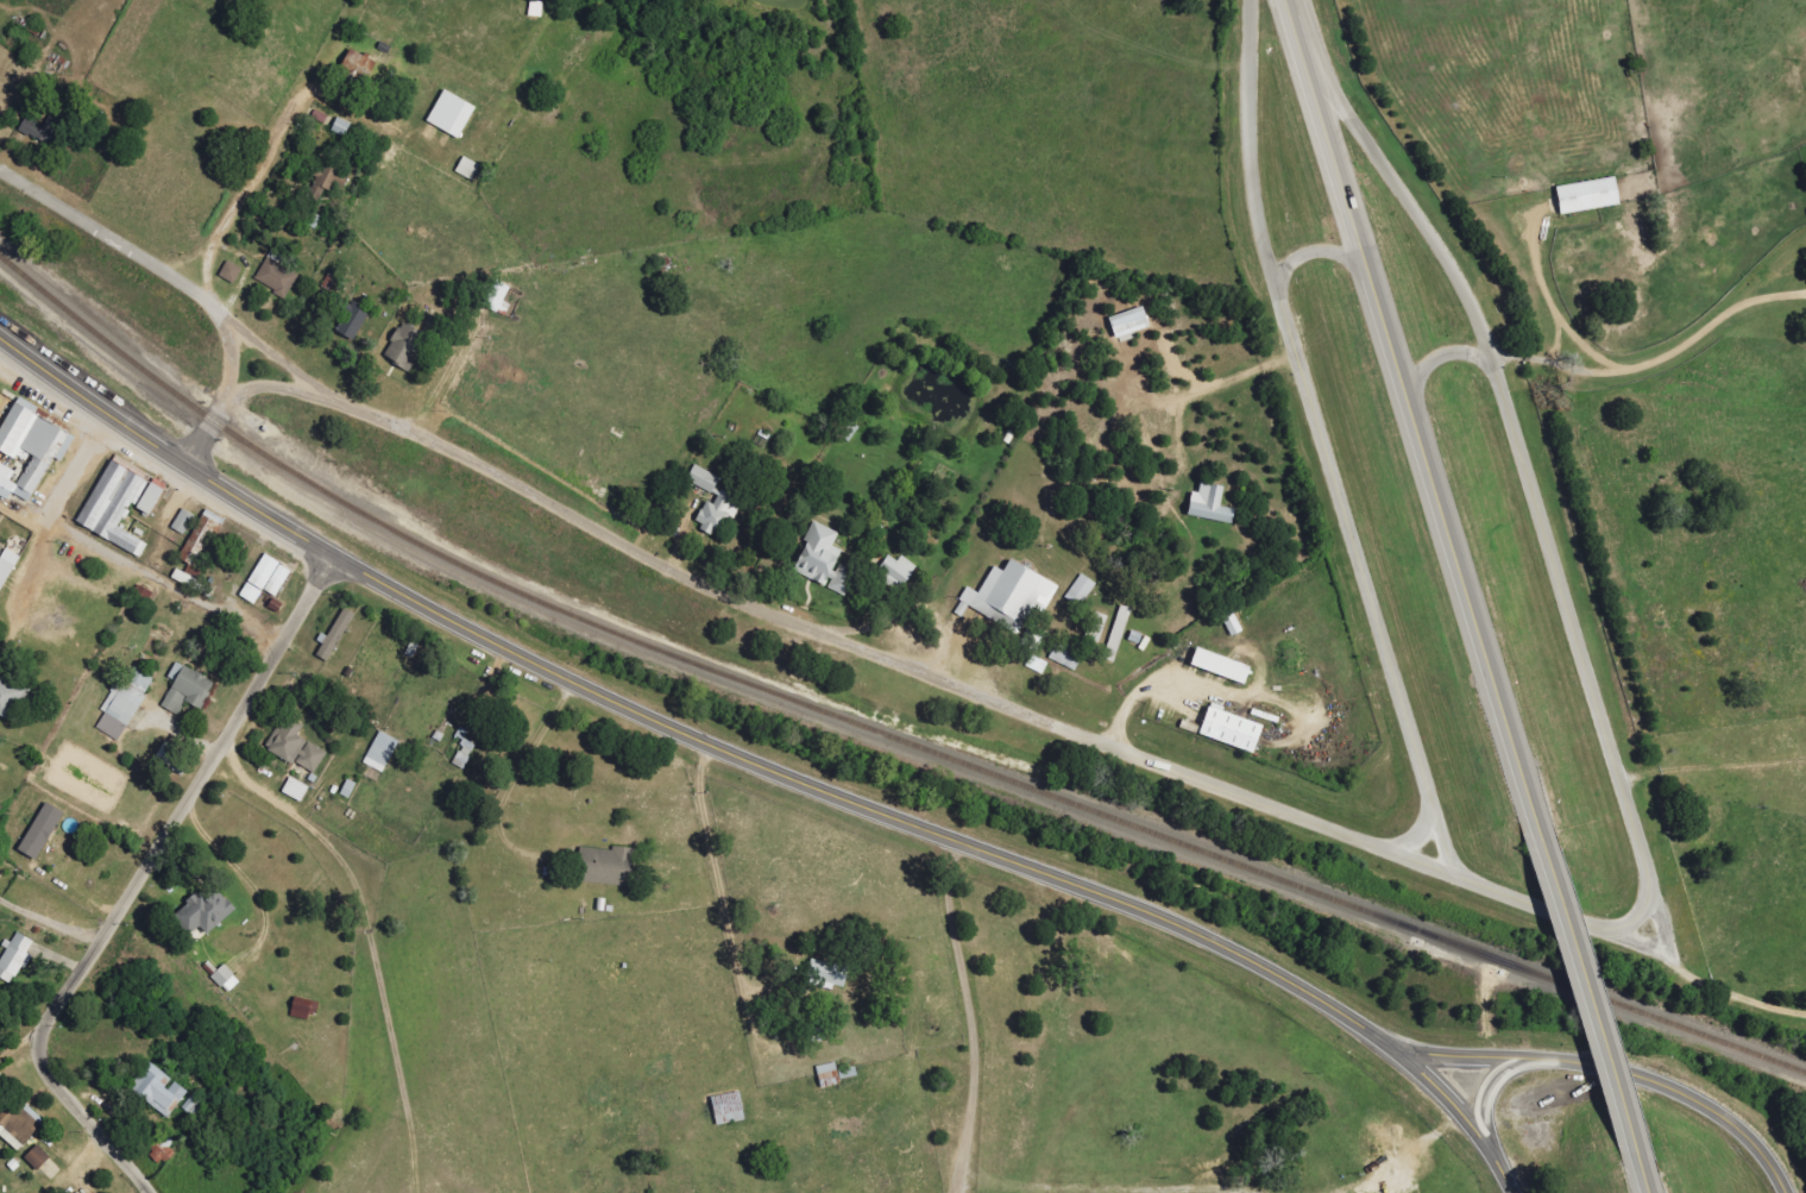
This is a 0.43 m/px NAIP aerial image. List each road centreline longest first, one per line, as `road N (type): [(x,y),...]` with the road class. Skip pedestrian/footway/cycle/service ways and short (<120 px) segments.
road 1 (residential): [(1452,877),(1143,762),(671,570),(568,511),(352,410),(269,387),(222,408)]
road 2 (tertiary): [(1407,1054),(1267,972),(1078,887),(697,739),(328,561)]
road 3 (primary): [(1288,0),(1540,816)]
road 4 (primary): [(1452,877),(1606,929),(1635,918),(1648,887),(1493,358)]
road 5 (residential): [(158,1192),(39,1067),(37,1044),(328,561)]
road 6 (primary): [(1276,285),(1424,762),(1452,877)]
road 7 (residential): [(275,651),(369,804),(388,956),(398,1192)]
road 8 (tertiary): [(1797,1192),(1781,1160),(1745,1123),(1670,1082),(1619,1065),(1542,1054),(1407,1054)]
road 9 (residential): [(886,814),(873,849),(880,959),(931,1099),(950,1192)]
road 10 (residential): [(222,408),(229,377),(220,316),(0,173)]
road 11 (residential): [(681,732),(729,1081)]
road 12 (primary): [(1493,358),(1440,245),(1307,63)]
road 13 (primary): [(1634,1143),(1540,816)]
road 14 (primary): [(1251,0),(1250,170),(1276,285)]
road 15 (residential): [(275,651),(45,519)]
road 16 (tertiary): [(328,561),(107,427)]
road 17 (tertiary): [(1407,1054),(1480,1129),(1518,1192)]
road 18 (residential): [(107,427),(17,570)]
road 19 (residential): [(220,316),(352,410)]
road 20 (tertiary): [(107,427),(0,352)]

